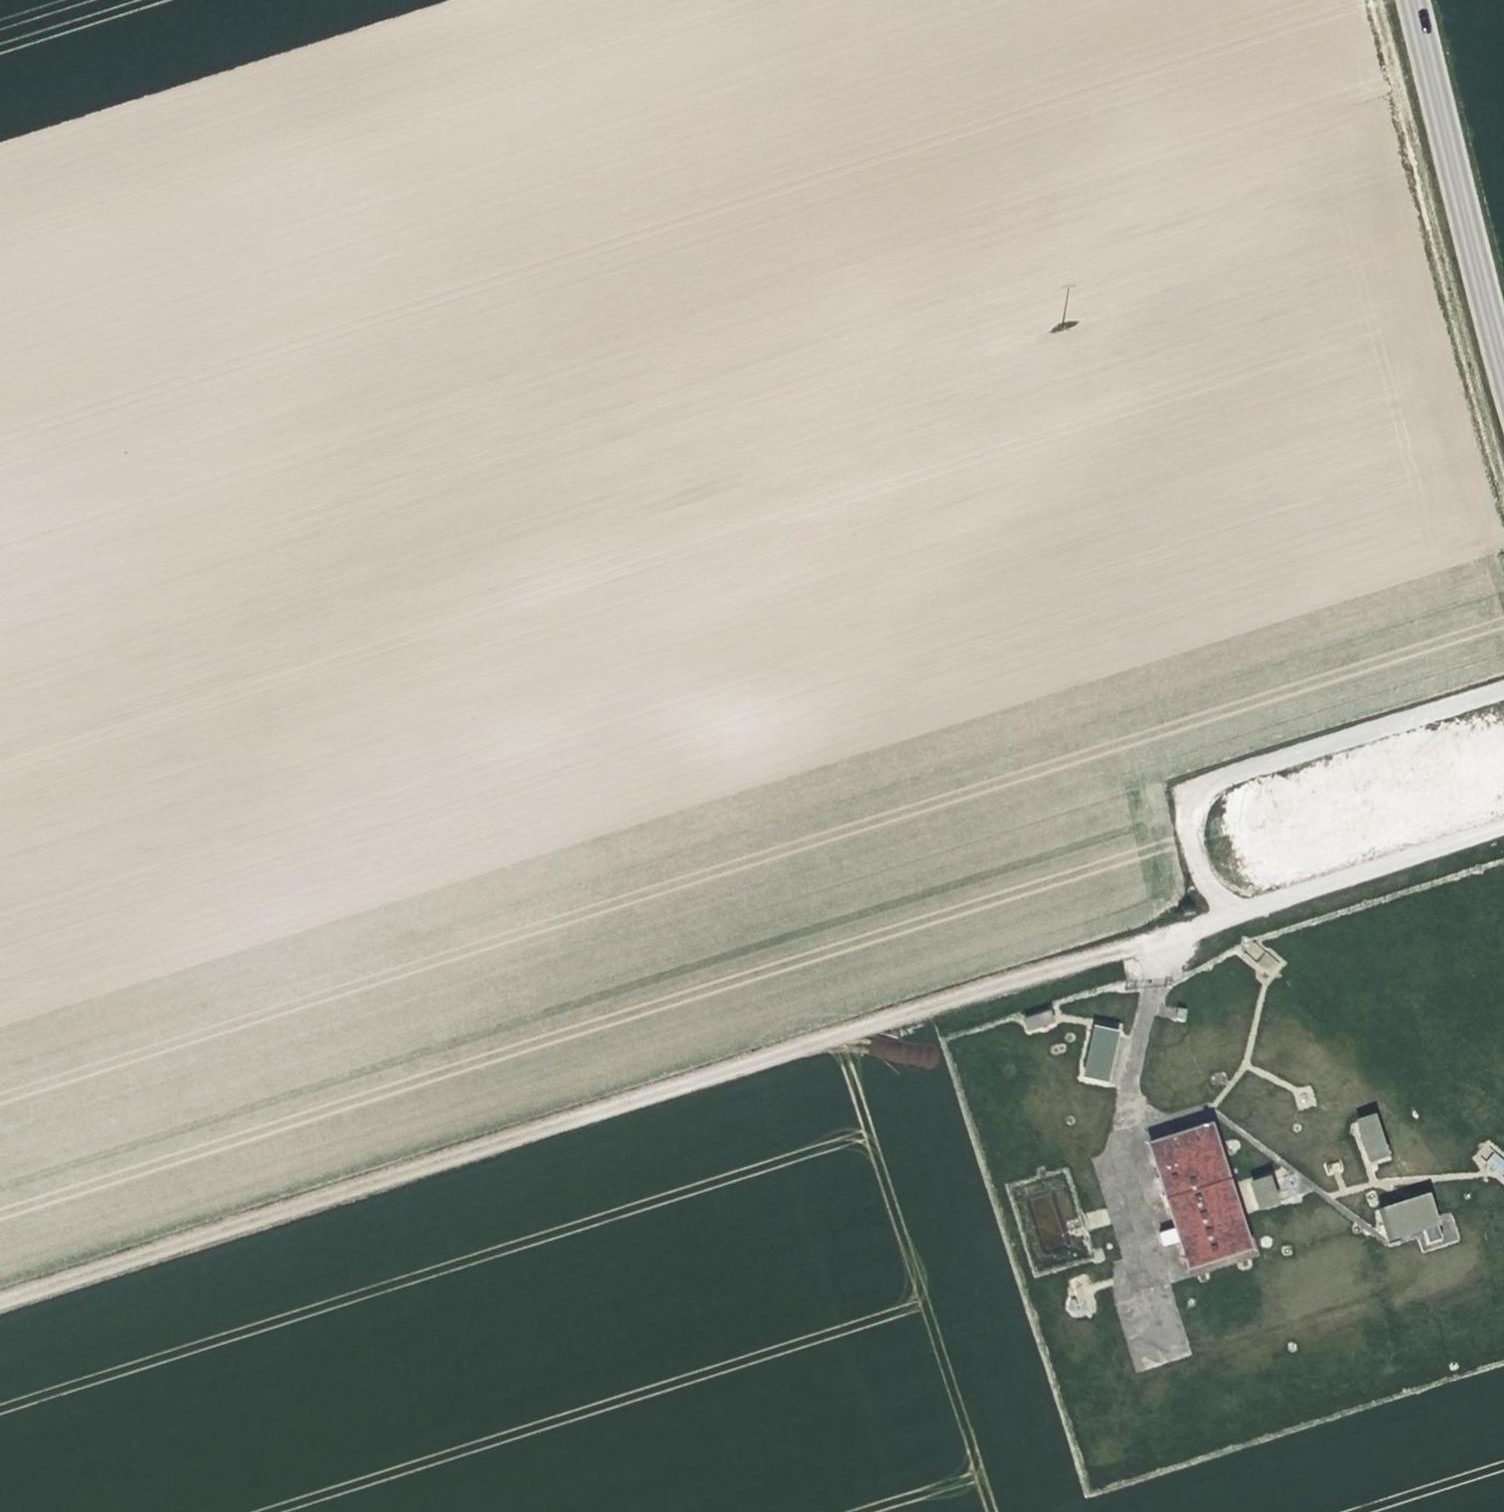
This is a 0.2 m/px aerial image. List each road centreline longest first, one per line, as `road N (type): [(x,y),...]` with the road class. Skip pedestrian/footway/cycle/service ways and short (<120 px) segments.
road 1 (track): [(1209,921),(0,1306)]
road 2 (unclassified): [(1503,351),(1415,0)]

